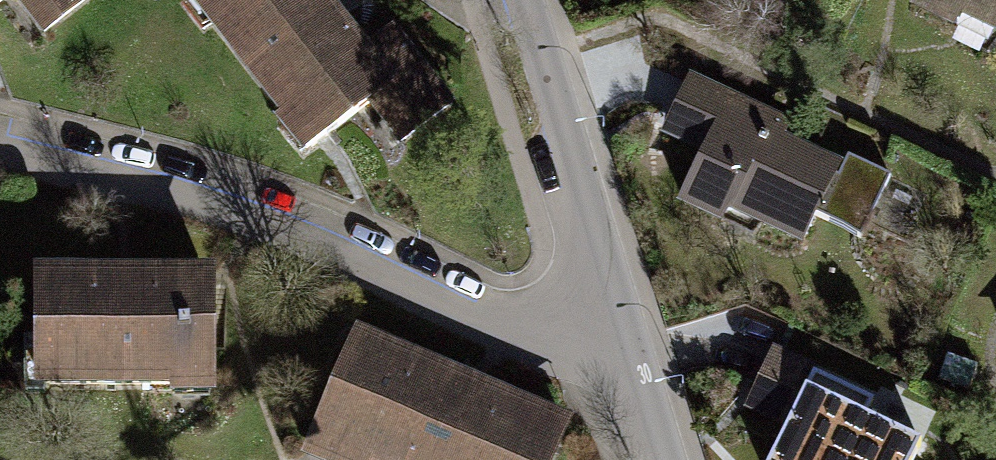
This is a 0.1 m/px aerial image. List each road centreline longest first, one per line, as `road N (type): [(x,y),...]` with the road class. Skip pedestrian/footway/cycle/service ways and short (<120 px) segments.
road 1 (residential): [(613,327),(528,338),(231,209),(0,147)]
road 2 (residential): [(613,327),(514,0)]
road 3 (residential): [(656,459),(613,327)]

